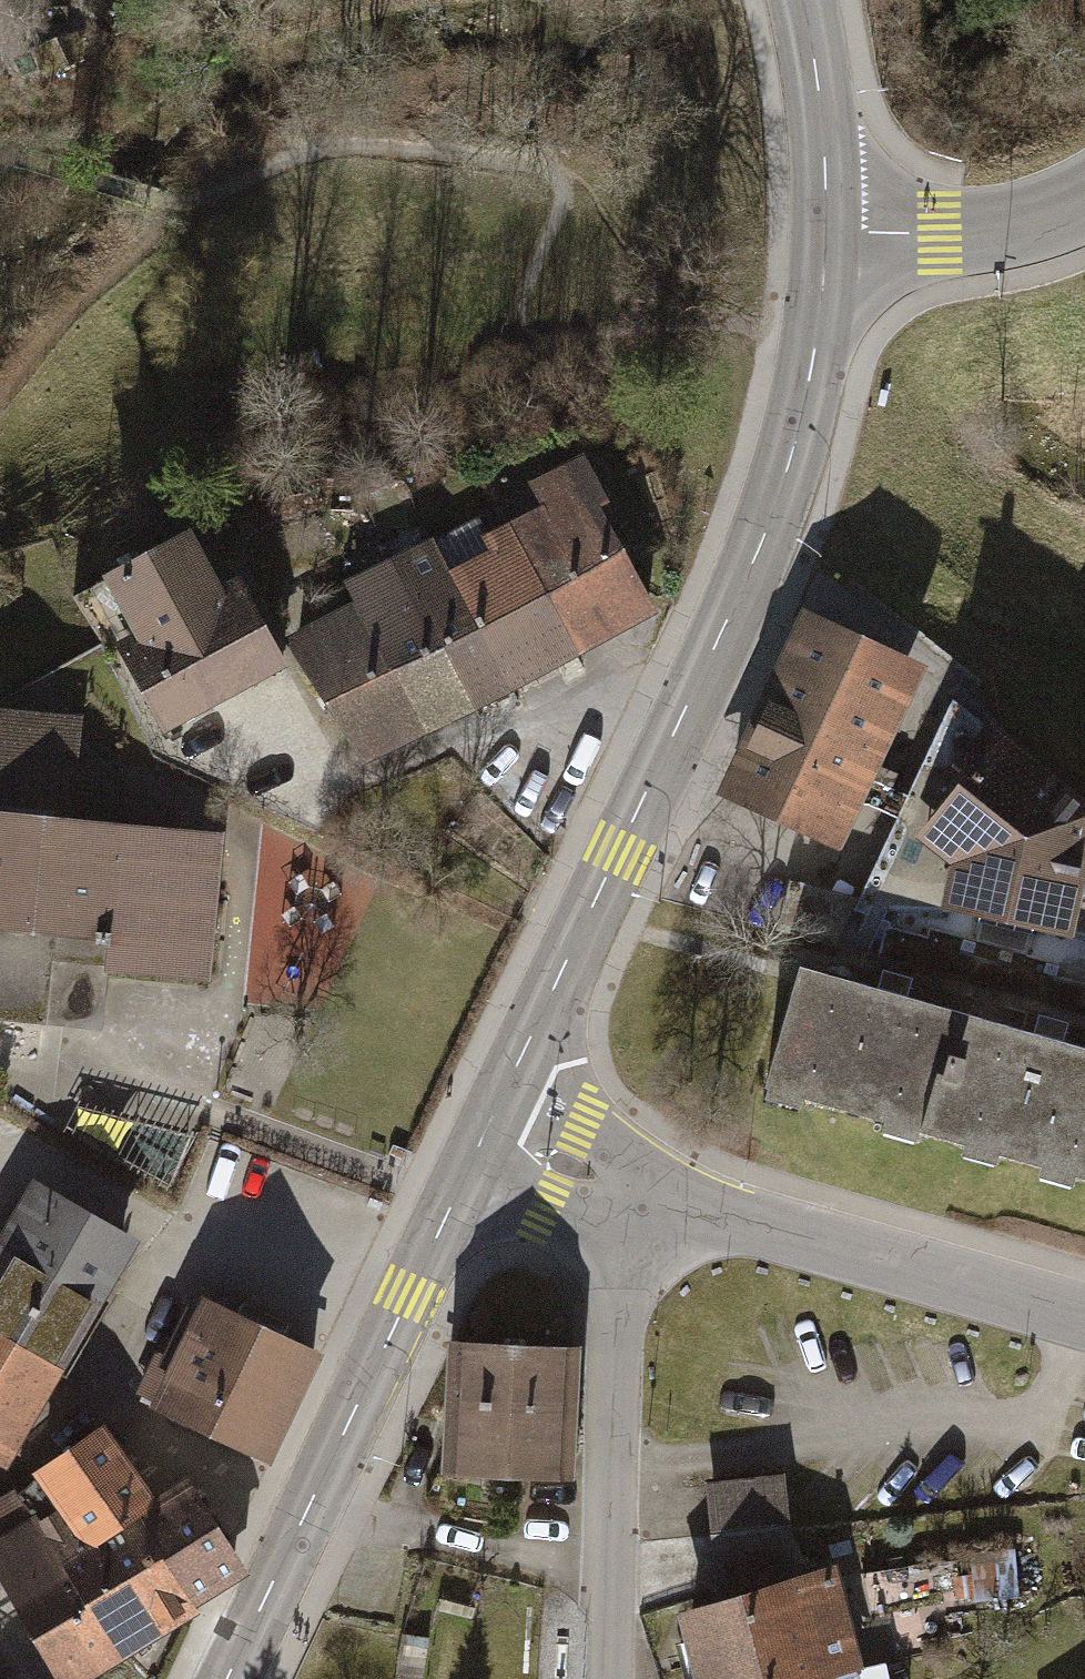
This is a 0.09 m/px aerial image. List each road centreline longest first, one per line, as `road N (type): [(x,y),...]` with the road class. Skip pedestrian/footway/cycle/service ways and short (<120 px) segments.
road 1 (secondary): [(484,1134),(759,547),(824,322),(825,232)]
road 2 (secondary): [(227,1678),(484,1134)]
road 3 (unclassified): [(627,1189),(609,1461),(608,1678)]
road 4 (tertiary): [(1084,1319),(627,1189)]
road 5 (tertiary): [(1084,199),(1027,224),(825,232)]
road 6 (secondary): [(825,232),(822,108),(802,0)]
road 7 (tertiary): [(627,1189),(484,1134)]

